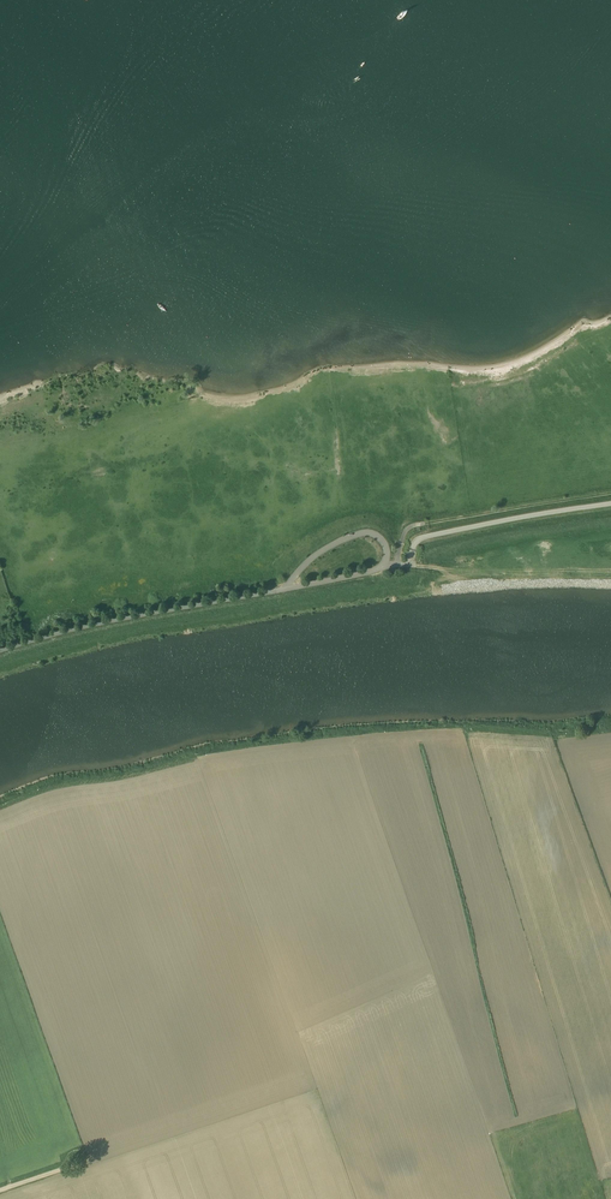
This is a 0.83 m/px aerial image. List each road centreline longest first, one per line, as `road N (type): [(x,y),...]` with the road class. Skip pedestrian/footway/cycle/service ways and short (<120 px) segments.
road 1 (unclassified): [(0,650),(285,588)]
road 2 (unclassified): [(285,588),(321,549),(373,533),(386,554),(361,572)]

